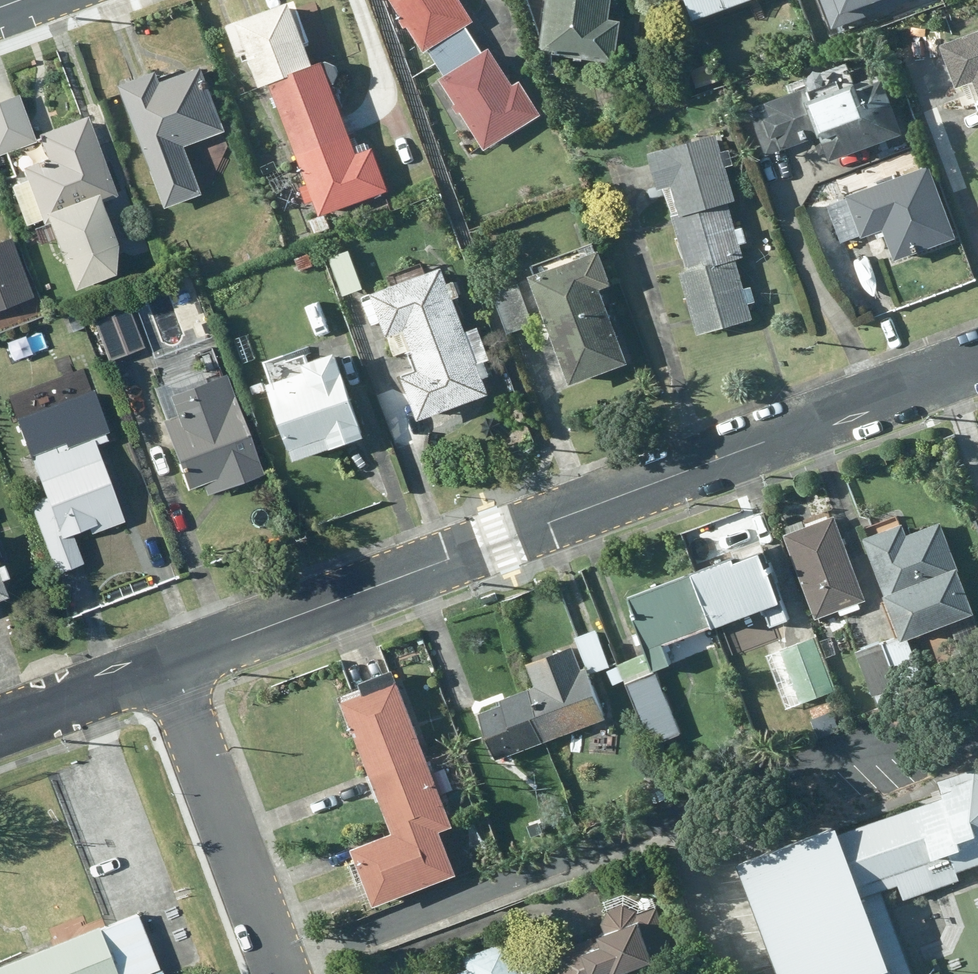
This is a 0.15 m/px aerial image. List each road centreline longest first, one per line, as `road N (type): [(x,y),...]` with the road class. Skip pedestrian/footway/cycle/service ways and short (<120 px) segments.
road 1 (residential): [(161,662),(977,359)]
road 2 (residential): [(161,662),(278,973)]
road 3 (residential): [(0,721),(161,662)]

